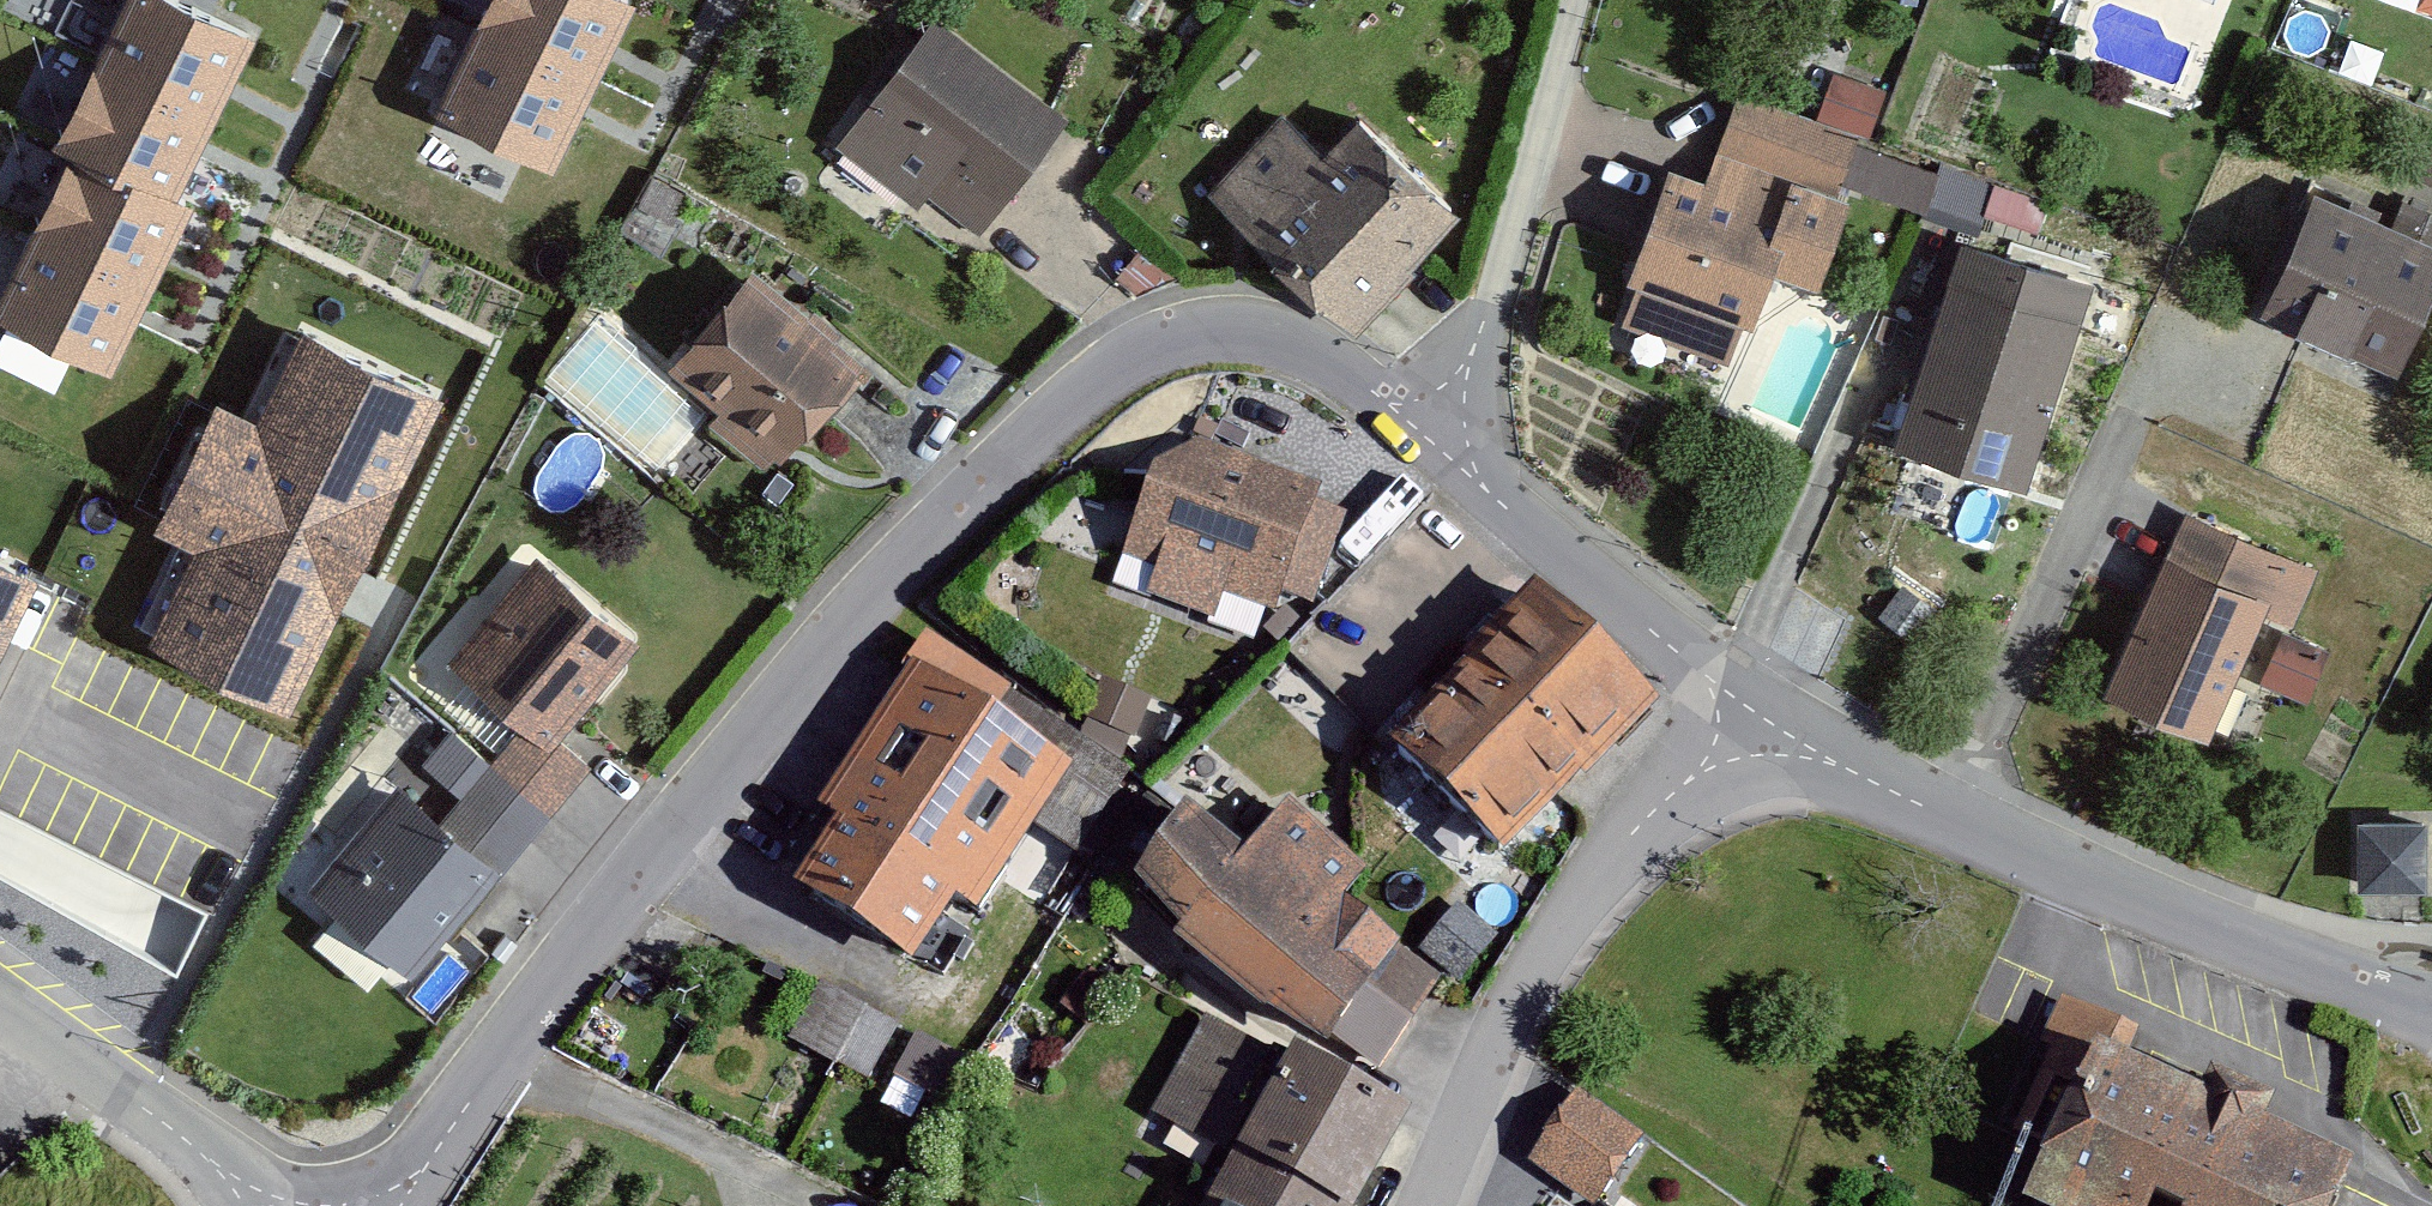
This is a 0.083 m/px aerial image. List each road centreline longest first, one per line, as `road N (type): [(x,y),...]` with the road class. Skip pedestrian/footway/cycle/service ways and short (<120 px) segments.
road 1 (residential): [(1442,450),(1353,373),(1284,338),(1220,327),(1171,336),(1106,371),(863,602),(696,799),(379,1205)]
road 2 (residential): [(2431,1005),(1945,813),(1750,713)]
road 3 (residential): [(1750,713),(1640,830),(1542,959),(1425,1205)]
road 4 (residential): [(1565,0),(1442,450)]
road 5 (residential): [(1750,713),(1442,450)]
road 6 (tertiary): [(0,1022),(260,1205)]

